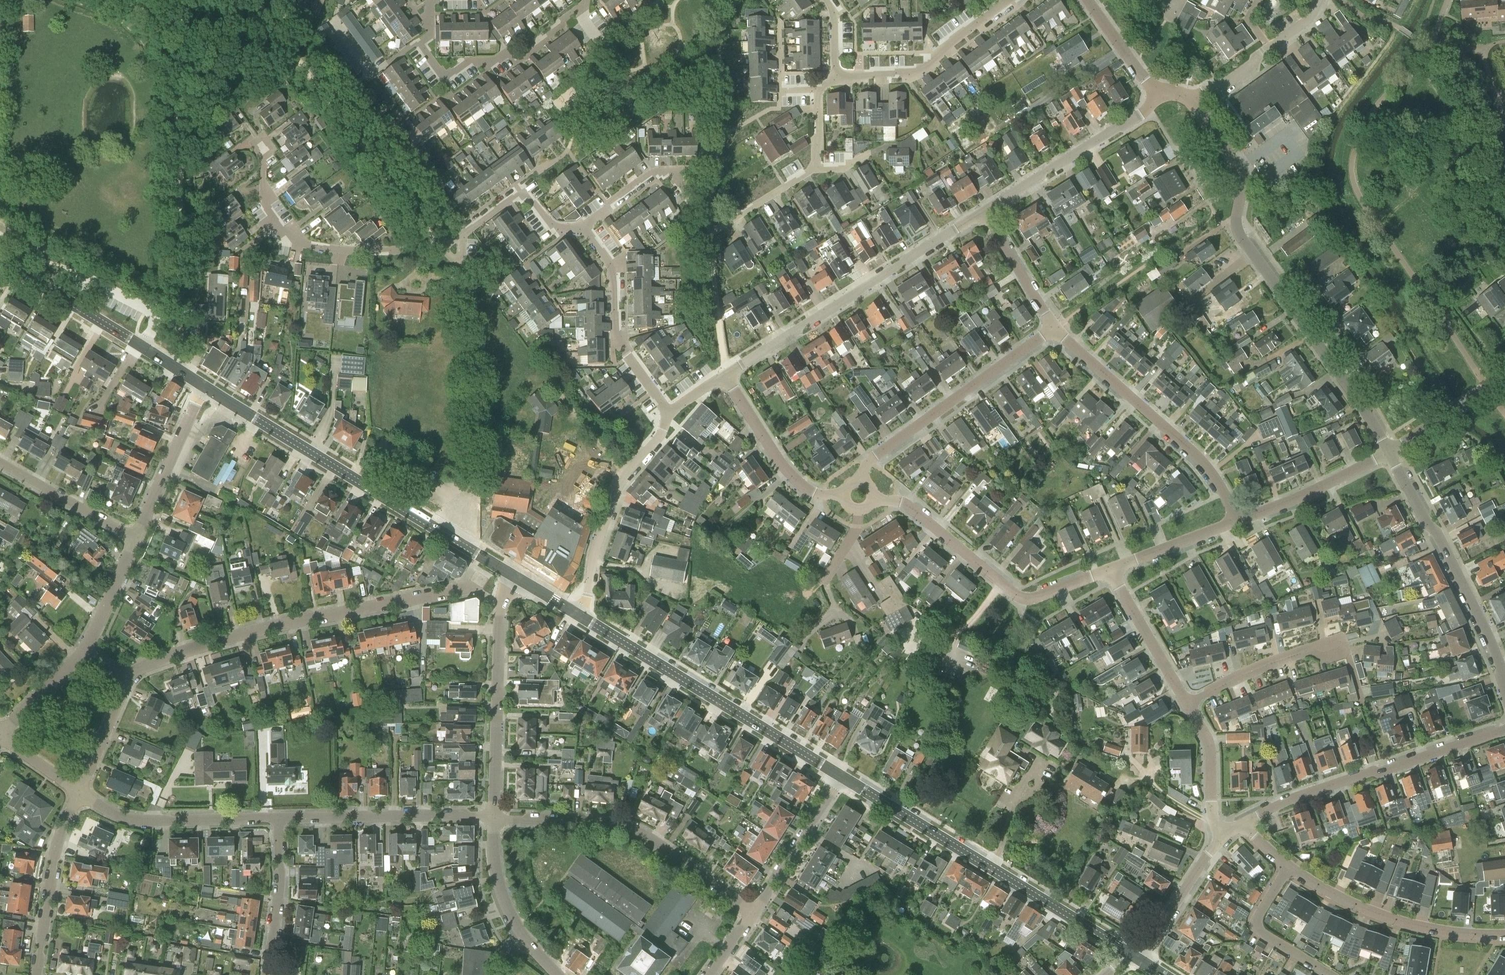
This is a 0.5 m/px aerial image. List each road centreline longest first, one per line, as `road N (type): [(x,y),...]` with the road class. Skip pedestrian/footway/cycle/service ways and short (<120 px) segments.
road 1 (residential): [(583,227),(554,231),(523,190),(445,248),(360,252),(302,244),(269,209),(262,139)]
road 2 (residential): [(1390,452),(1243,238),(1241,173),(1190,97)]
road 3 (residential): [(130,677),(219,642),(473,587),(506,600)]
road 4 (secondary): [(520,578),(203,384)]
road 5 (secondary): [(1130,950),(841,776)]
road 6 (secondary): [(841,776),(578,613)]
road 7 (residential): [(725,375),(984,214)]
road 8 (residential): [(753,914),(631,827),(495,817)]
road 9 (residential): [(1243,826),(1272,809),(1504,730)]
road 10 (residential): [(1110,570),(1023,599),(902,502),(875,498)]
road 11 (residential): [(1236,523),(1195,454),(1056,328)]
road 12 (residential): [(1504,683),(1443,542),(1390,452)]
road 13 (residential): [(862,480),(868,462),(1056,328)]
road 14 (residential): [(1504,934),(1388,919),(1291,869)]
road 15 (residential): [(578,613),(619,485),(662,435),(670,413)]
road 16 (residential): [(495,817),(506,600)]
road 17 (residential): [(280,819),(495,817)]
road 18 (residential): [(670,413),(615,341),(612,267),(583,227)]
road 19 (residential): [(984,214),(1150,108),(1154,93)]
road 20 (residential): [(80,794),(148,822),(280,819)]
road 21 (residential): [(837,78),(917,72),(1008,0)]
road 22 (residential): [(35,974),(54,866),(80,794)]
road 23 (residential): [(725,375),(784,471),(814,494),(844,495)]
road 24 (residential): [(557,974),(508,910),(497,876),(495,817)]
road 25 (residential): [(1390,452),(1236,523)]
road 26 (residential): [(137,537),(203,384)]
road 27 (secondary): [(142,347),(0,260)]
road 28 (residential): [(1188,705),(1259,666),(1340,639)]
road 29 (residential): [(753,914),(841,776)]
road 30 (residential): [(503,59),(466,61),(442,78),(419,43),(431,35),(432,0)]
road 31 (residential): [(1331,974),(1257,929),(1260,911),(1291,869)]
road 32 (residential): [(1188,705),(1110,570)]
road 33 (residential): [(0,463),(137,537)]
road 34 (residential): [(269,974),(280,819)]
road 35 (residential): [(1216,846),(1207,737),(1188,705)]
road 36 (residential): [(1390,452),(1504,376)]
road 37 (residential): [(1056,328),(984,214)]
road 38 (residential): [(1236,523),(1110,570)]
road 39 (residential): [(1141,957),(1216,846)]
road 40 (residential): [(80,794),(130,677)]
road 41 (residential): [(142,347),(154,323),(147,308),(75,270)]
road 42 (residential): [(88,650),(137,537)]
road 43 (residential): [(0,736),(88,650)]

